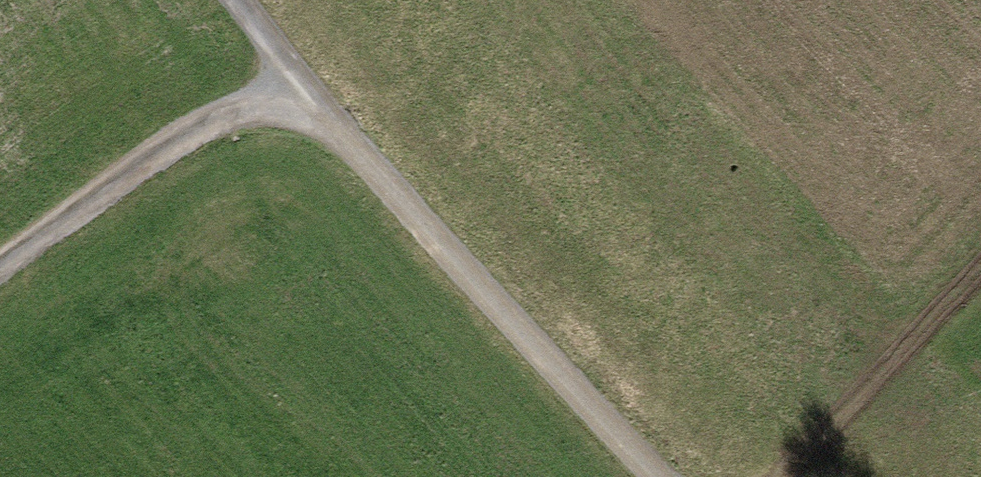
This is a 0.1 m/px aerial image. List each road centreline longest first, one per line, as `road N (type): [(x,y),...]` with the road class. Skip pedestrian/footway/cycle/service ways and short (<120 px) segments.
road 1 (track): [(238,0),(295,84),(639,476)]
road 2 (track): [(0,274),(295,84)]
road 3 (track): [(980,236),(732,476)]

